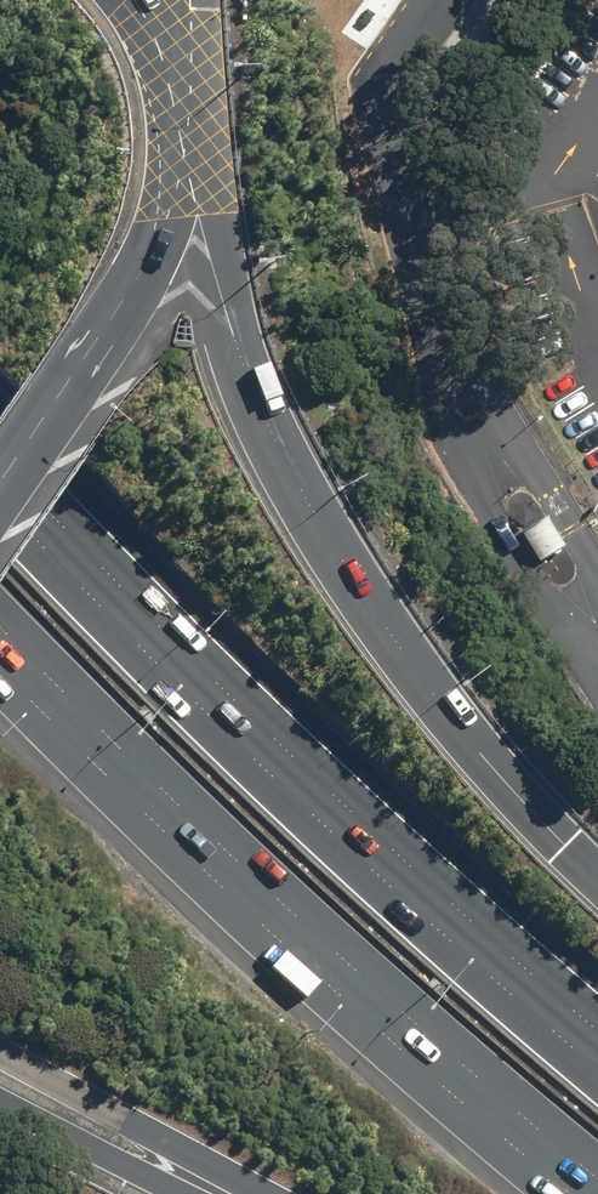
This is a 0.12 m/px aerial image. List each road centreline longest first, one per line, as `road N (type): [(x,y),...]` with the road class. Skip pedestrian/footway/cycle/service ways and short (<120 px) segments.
road 1 (motorway): [(188,147),(219,301),(267,444),(371,615),(506,783),(597,875)]
road 2 (motorway): [(0,497),(228,728),(597,1065)]
road 3 (motorway): [(597,1179),(377,991),(0,626)]
road 4 (primary): [(188,147),(179,195),(145,266),(0,491)]
road 5 (motorway): [(295,1193),(0,1045)]
road 6 (motorway): [(196,1193),(0,1097)]

